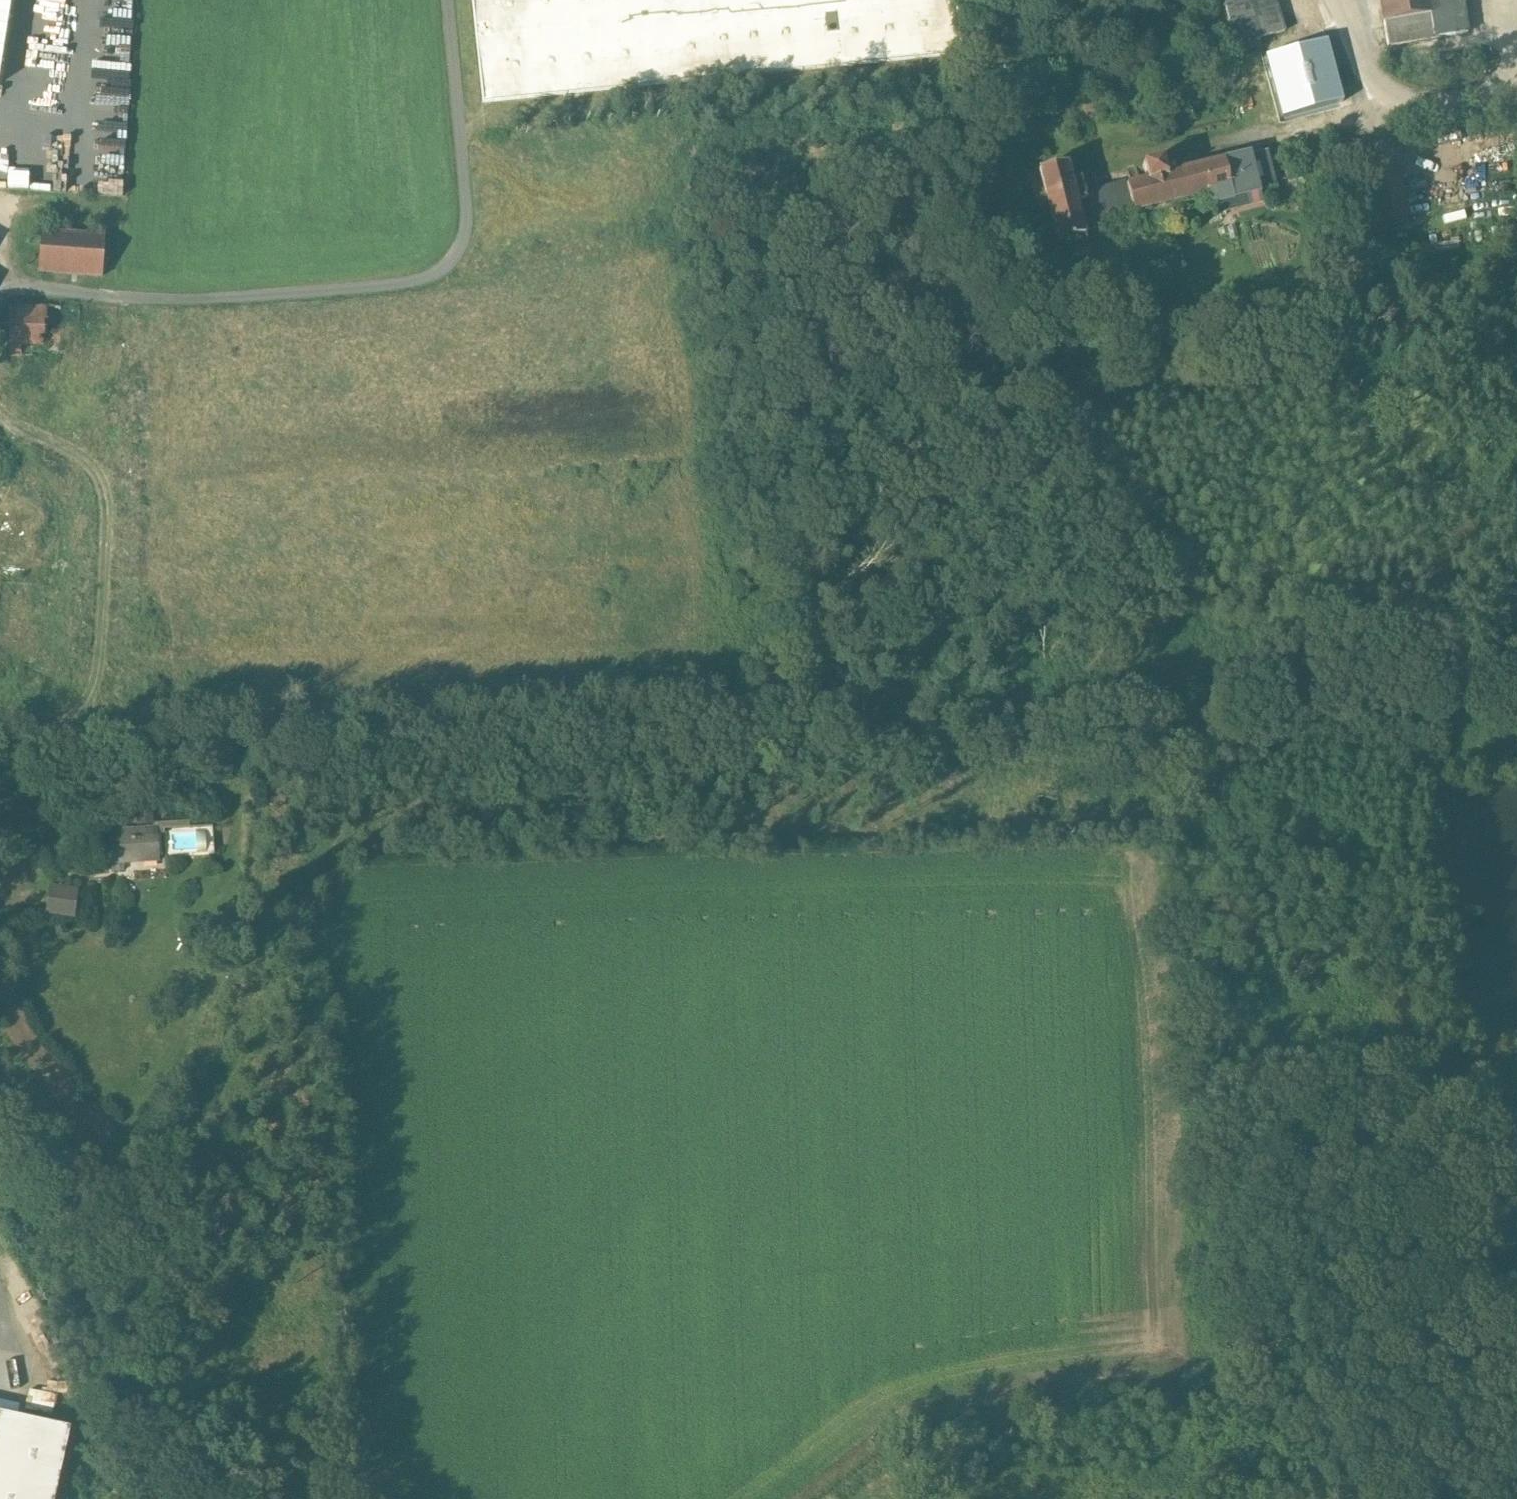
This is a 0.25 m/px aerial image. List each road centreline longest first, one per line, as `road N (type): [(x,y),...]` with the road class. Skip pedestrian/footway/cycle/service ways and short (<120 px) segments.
road 1 (track): [(149,1498),(138,1382),(205,1236),(209,1205),(194,1175),(136,1115)]
road 2 (residential): [(1026,129),(1003,0)]

